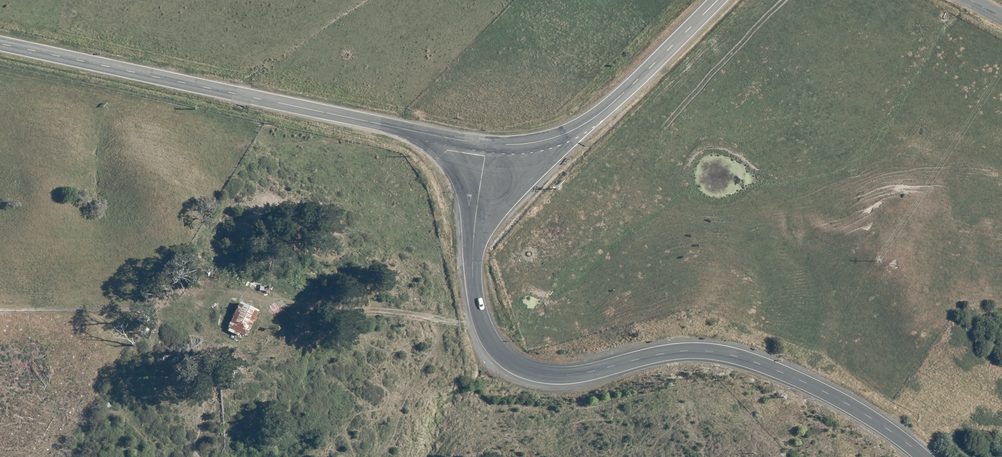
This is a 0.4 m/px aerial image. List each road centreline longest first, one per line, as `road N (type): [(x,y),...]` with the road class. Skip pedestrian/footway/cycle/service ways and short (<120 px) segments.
road 1 (secondary): [(924,456),(840,399),(743,358),(689,350),(554,376),(513,364),(486,335),(473,285),(486,143)]
road 2 (secondary): [(486,143),(0,42)]
road 3 (tertiary): [(486,143),(538,142),(588,122),(717,0)]

